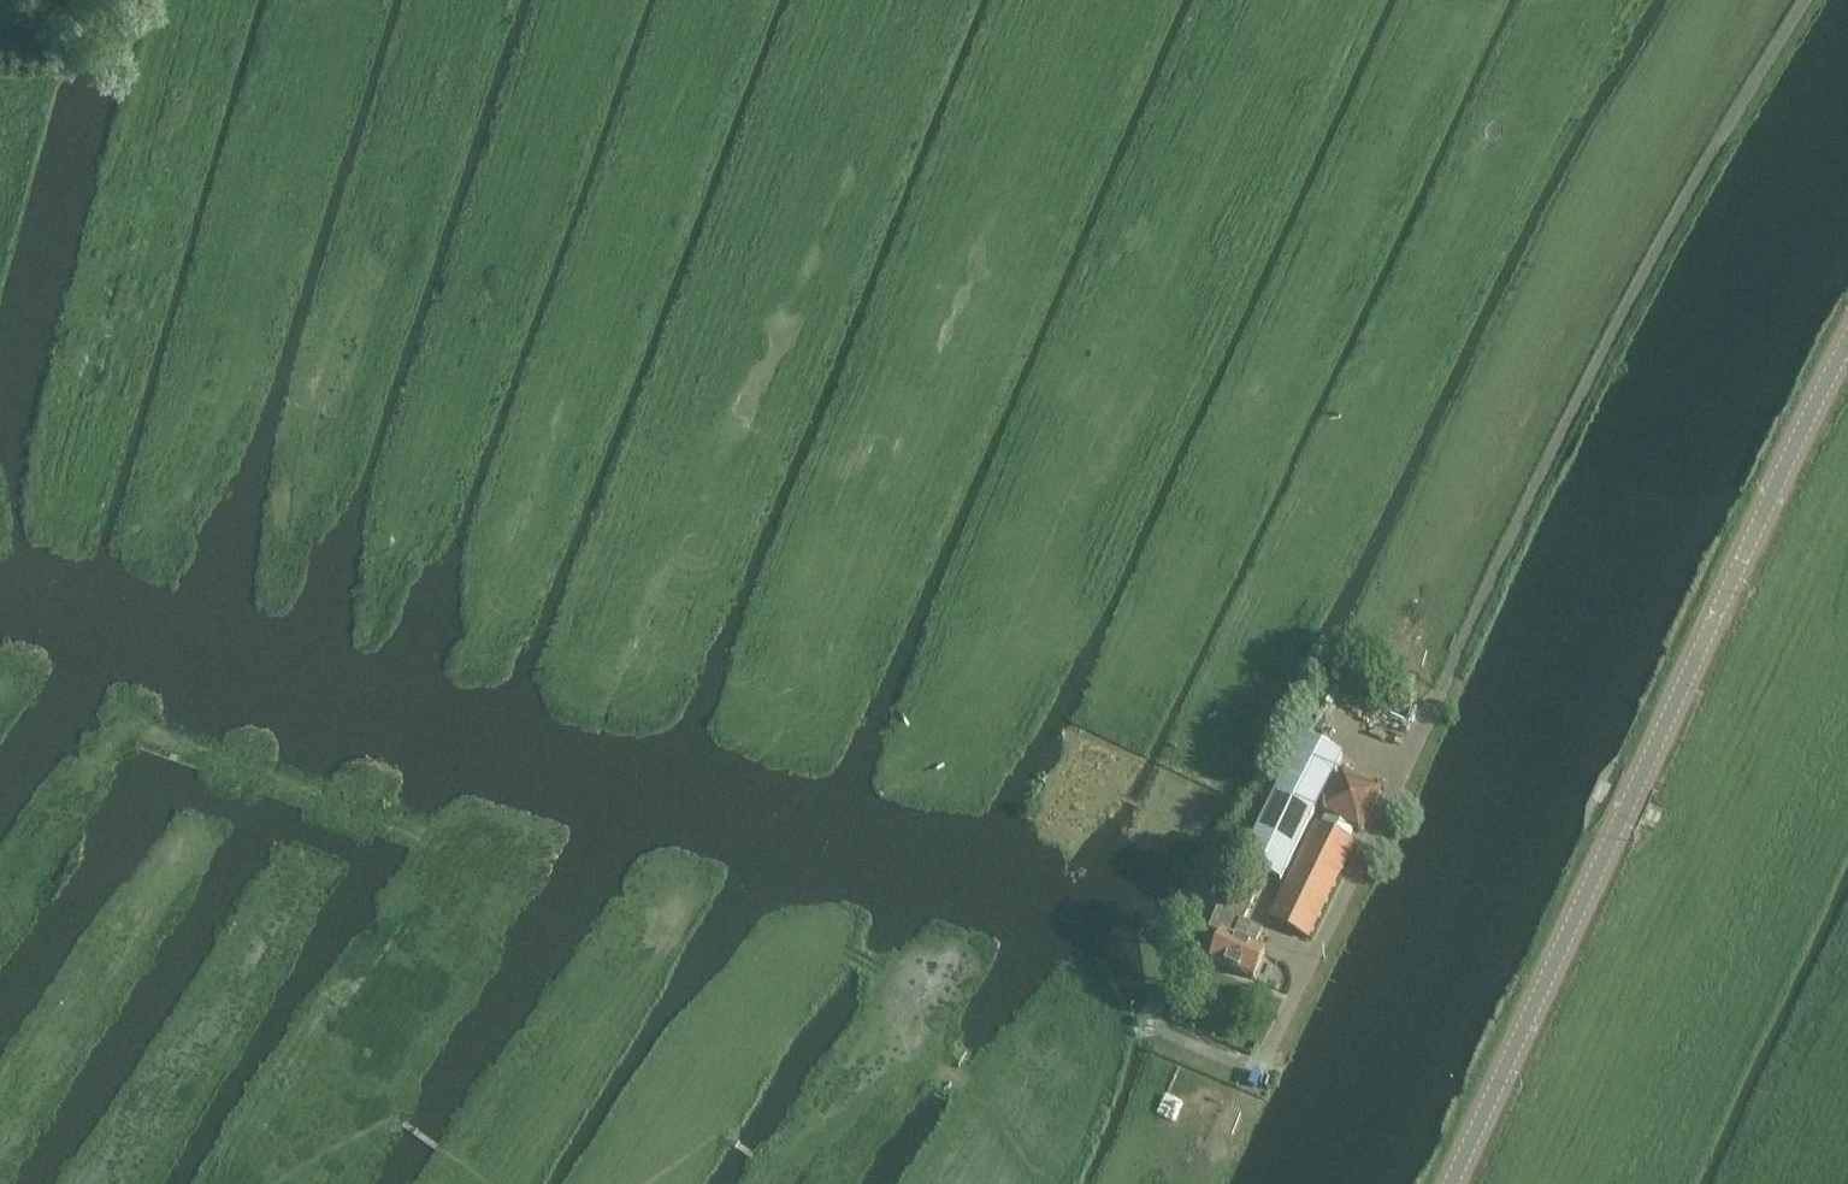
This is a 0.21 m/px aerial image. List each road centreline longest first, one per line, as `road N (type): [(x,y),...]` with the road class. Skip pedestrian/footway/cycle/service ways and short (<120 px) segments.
road 1 (tertiary): [(1453,1183),(1847,353)]

